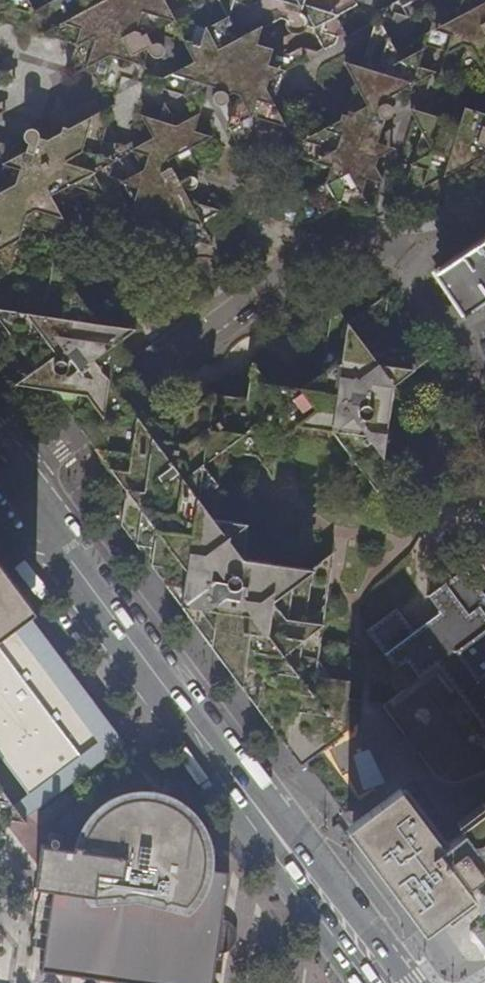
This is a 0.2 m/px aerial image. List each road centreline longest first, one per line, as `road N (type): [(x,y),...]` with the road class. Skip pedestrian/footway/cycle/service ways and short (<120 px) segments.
road 1 (tertiary): [(0,472),(321,892)]
road 2 (tertiary): [(411,982),(344,903),(321,892)]

